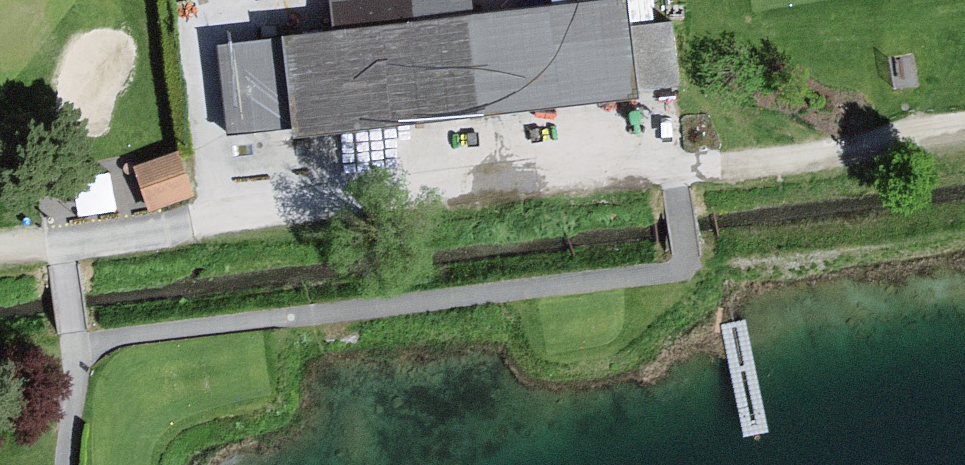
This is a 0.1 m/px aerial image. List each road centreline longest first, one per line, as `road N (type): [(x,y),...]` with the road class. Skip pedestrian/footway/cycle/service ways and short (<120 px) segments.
road 1 (track): [(964,128),(676,177),(0,255)]
road 2 (track): [(676,177),(685,256),(674,271),(127,335),(78,359)]
road 3 (track): [(61,248),(79,366),(65,464)]

